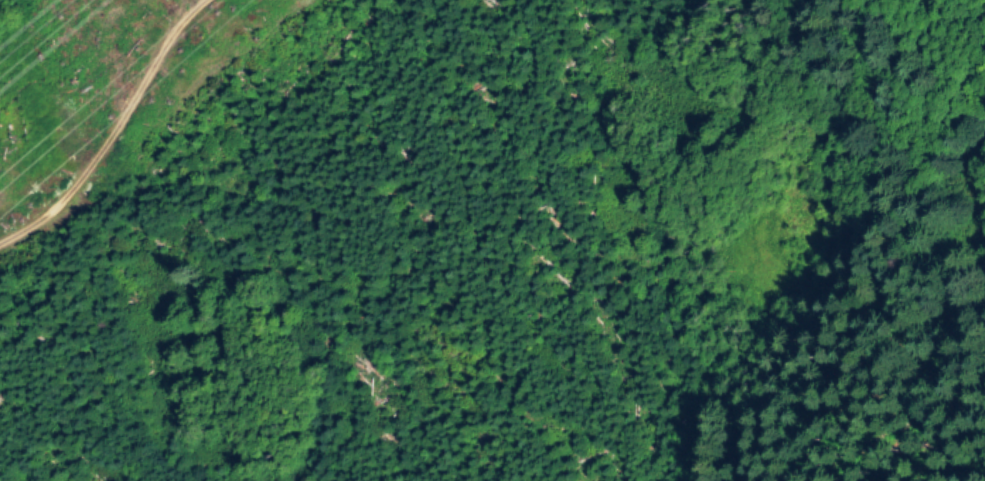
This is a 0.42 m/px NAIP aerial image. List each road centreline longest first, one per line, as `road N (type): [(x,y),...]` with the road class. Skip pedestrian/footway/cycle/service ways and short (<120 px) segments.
road 1 (track): [(206,0),(182,20),(72,193),(0,245)]

